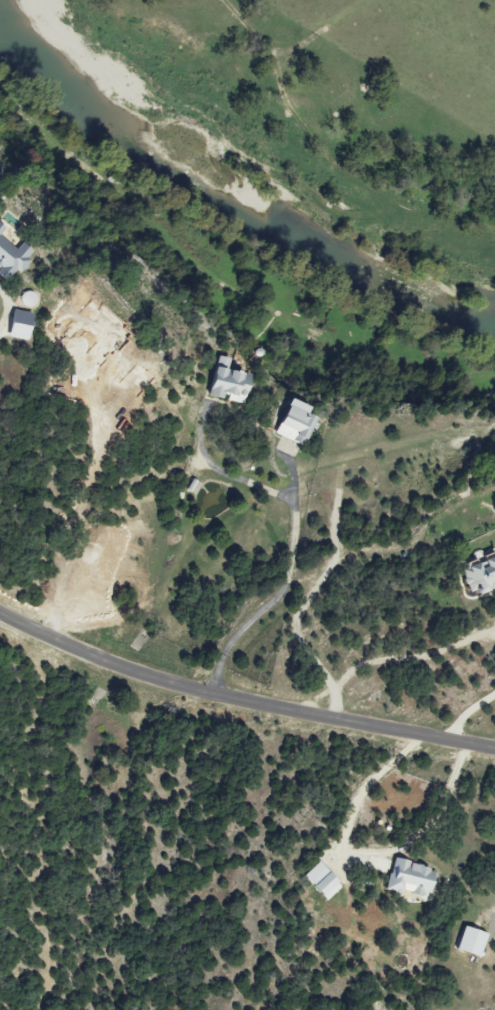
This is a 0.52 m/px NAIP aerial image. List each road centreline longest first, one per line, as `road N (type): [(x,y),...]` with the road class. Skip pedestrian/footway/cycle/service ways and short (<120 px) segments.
road 1 (residential): [(0,614),(96,660),(206,695),(494,751)]

